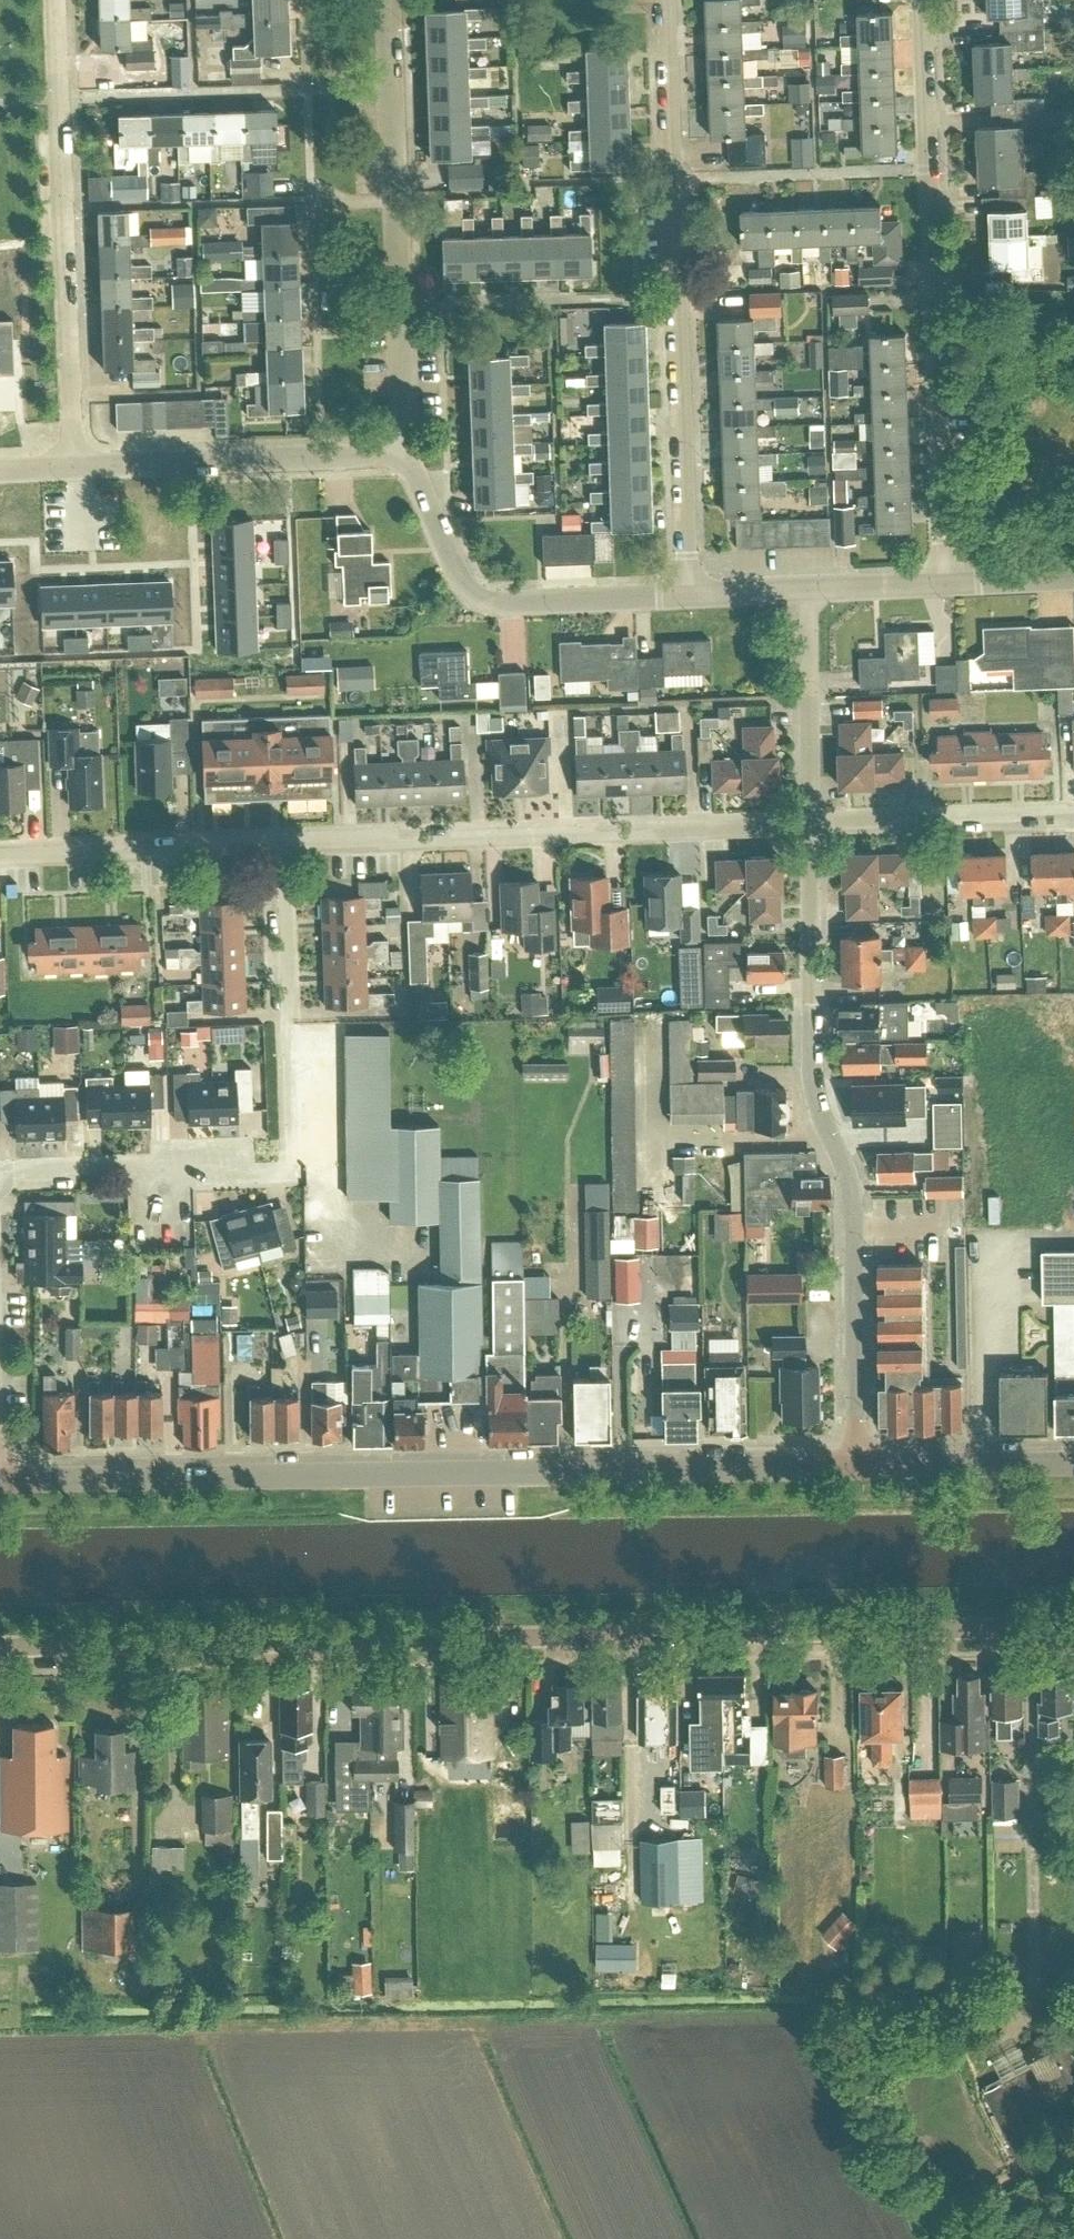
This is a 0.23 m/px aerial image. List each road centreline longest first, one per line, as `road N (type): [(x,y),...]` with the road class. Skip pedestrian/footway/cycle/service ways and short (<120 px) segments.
road 1 (unclassified): [(1073,1625),(0,1645)]
road 2 (secondary): [(857,1467),(0,1478)]
road 3 (residential): [(857,1467),(853,1210),(813,1078),(809,820)]
road 4 (residential): [(0,1172),(285,1166),(282,839)]
road 5 (residential): [(683,594),(663,0)]
road 6 (residential): [(949,582),(924,0)]
road 7 (residential): [(282,839),(809,820)]
road 8 (residential): [(70,462),(53,0)]
road 9 (residential): [(405,449),(388,0)]
road 10 (residential): [(405,449),(487,604),(683,594)]
road 11 (residential): [(70,462),(405,449)]
road 12 (residential): [(0,853),(282,839)]
road 13 (residential): [(809,820),(1073,811)]
road 14 (residential): [(809,820),(802,589)]
road 15 (secondary): [(1073,1463),(857,1467)]
road 16 (residential): [(802,589),(949,582)]
road 17 (residential): [(949,582),(1073,576)]

